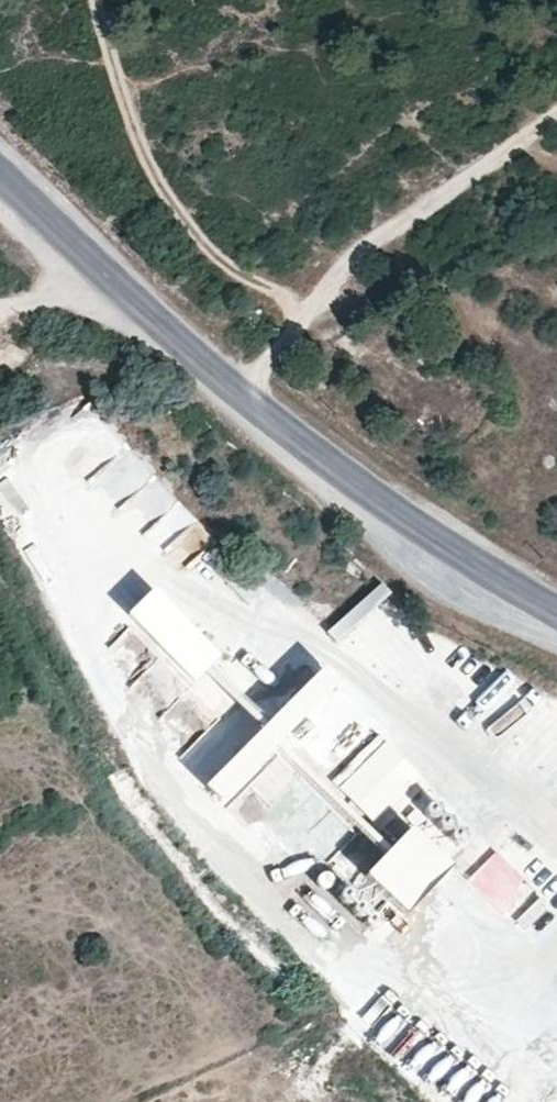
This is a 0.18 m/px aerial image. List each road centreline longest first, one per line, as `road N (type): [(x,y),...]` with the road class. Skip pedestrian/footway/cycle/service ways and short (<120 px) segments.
road 1 (tertiary): [(556,612),(420,525),(234,386),(0,169)]
road 2 (track): [(556,116),(359,260),(245,394)]

